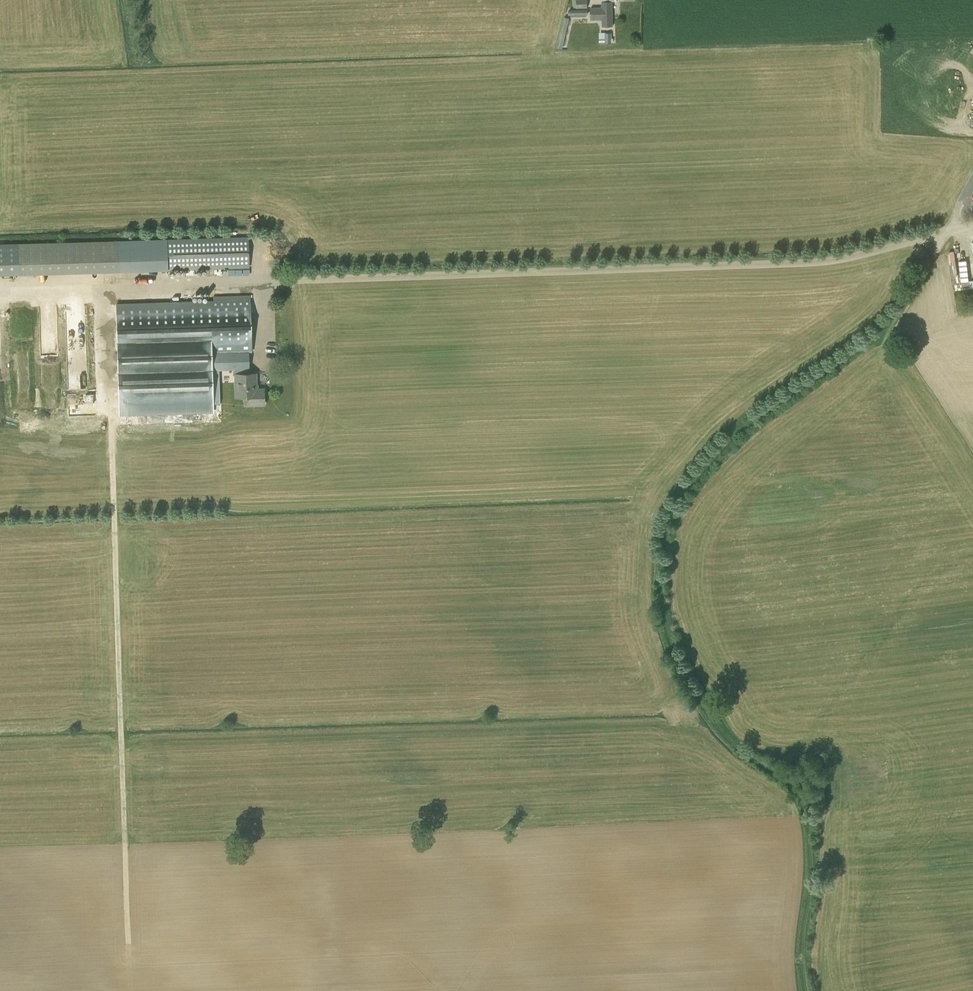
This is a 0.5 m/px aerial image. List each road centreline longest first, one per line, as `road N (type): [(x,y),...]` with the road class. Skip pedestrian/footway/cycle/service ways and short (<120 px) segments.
road 1 (track): [(0,294),(839,260)]
road 2 (unclassified): [(839,260),(972,225)]

